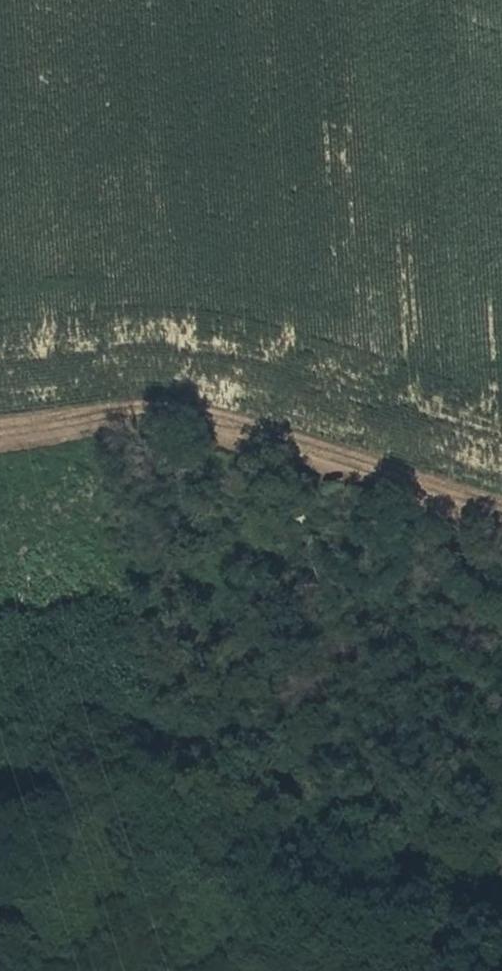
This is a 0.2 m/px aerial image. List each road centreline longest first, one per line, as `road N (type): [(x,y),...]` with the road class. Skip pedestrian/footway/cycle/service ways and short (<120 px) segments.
road 1 (track): [(501,530),(265,458),(134,432),(0,447)]

